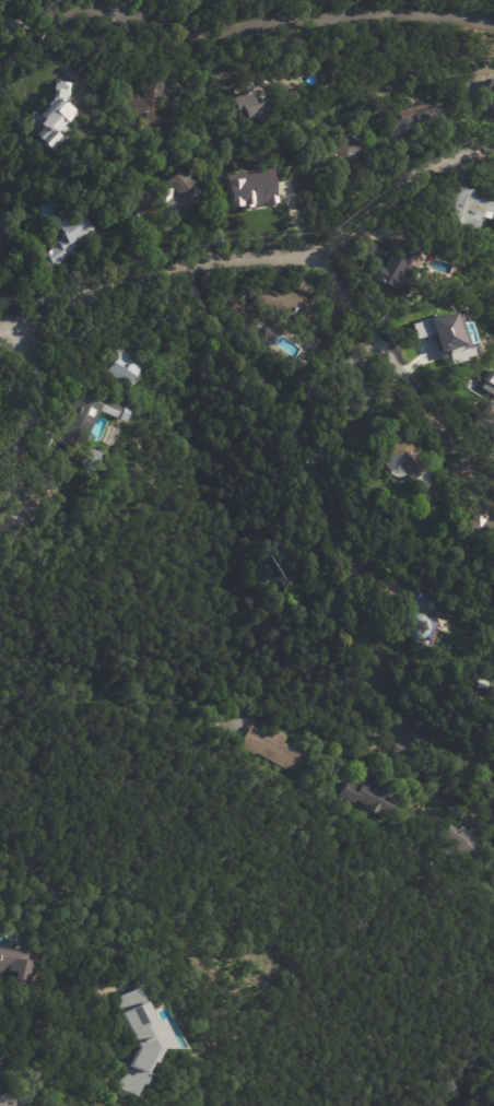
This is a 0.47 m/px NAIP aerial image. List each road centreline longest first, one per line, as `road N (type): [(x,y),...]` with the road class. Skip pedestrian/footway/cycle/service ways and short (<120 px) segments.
road 1 (residential): [(493,151),(455,153),(319,251),(251,255),(99,284),(12,330),(0,329)]
road 2 (residential): [(493,21),(270,17),(195,25),(132,12),(30,17),(4,0)]
road 3 (residential): [(189,264),(242,363),(307,420),(318,499),(350,558)]
road 4 (residential): [(493,464),(457,448),(319,251)]
road 5 (residential): [(12,330),(40,380),(38,403),(11,446),(0,449)]
road 6 (residential): [(493,777),(387,719)]

